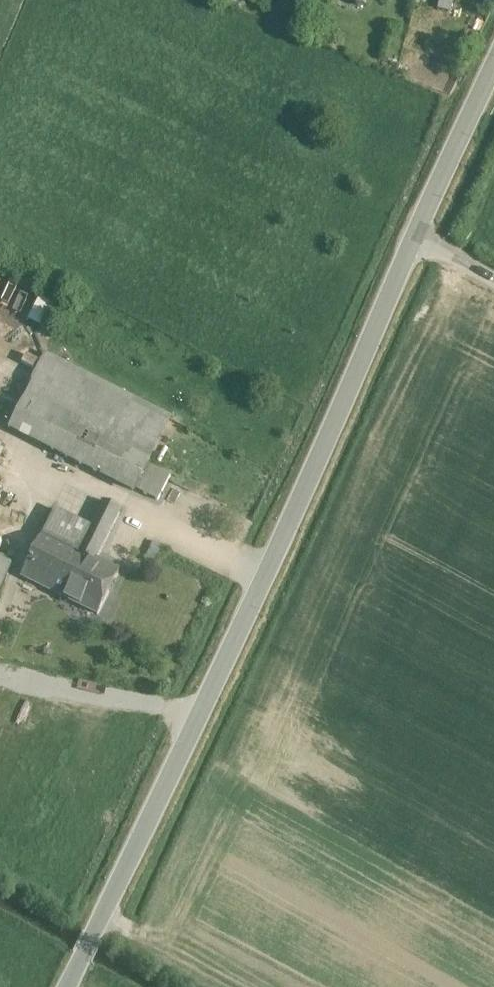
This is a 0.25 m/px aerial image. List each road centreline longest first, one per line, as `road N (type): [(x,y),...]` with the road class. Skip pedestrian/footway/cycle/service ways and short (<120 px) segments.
road 1 (unclassified): [(72,986),(493,66)]

